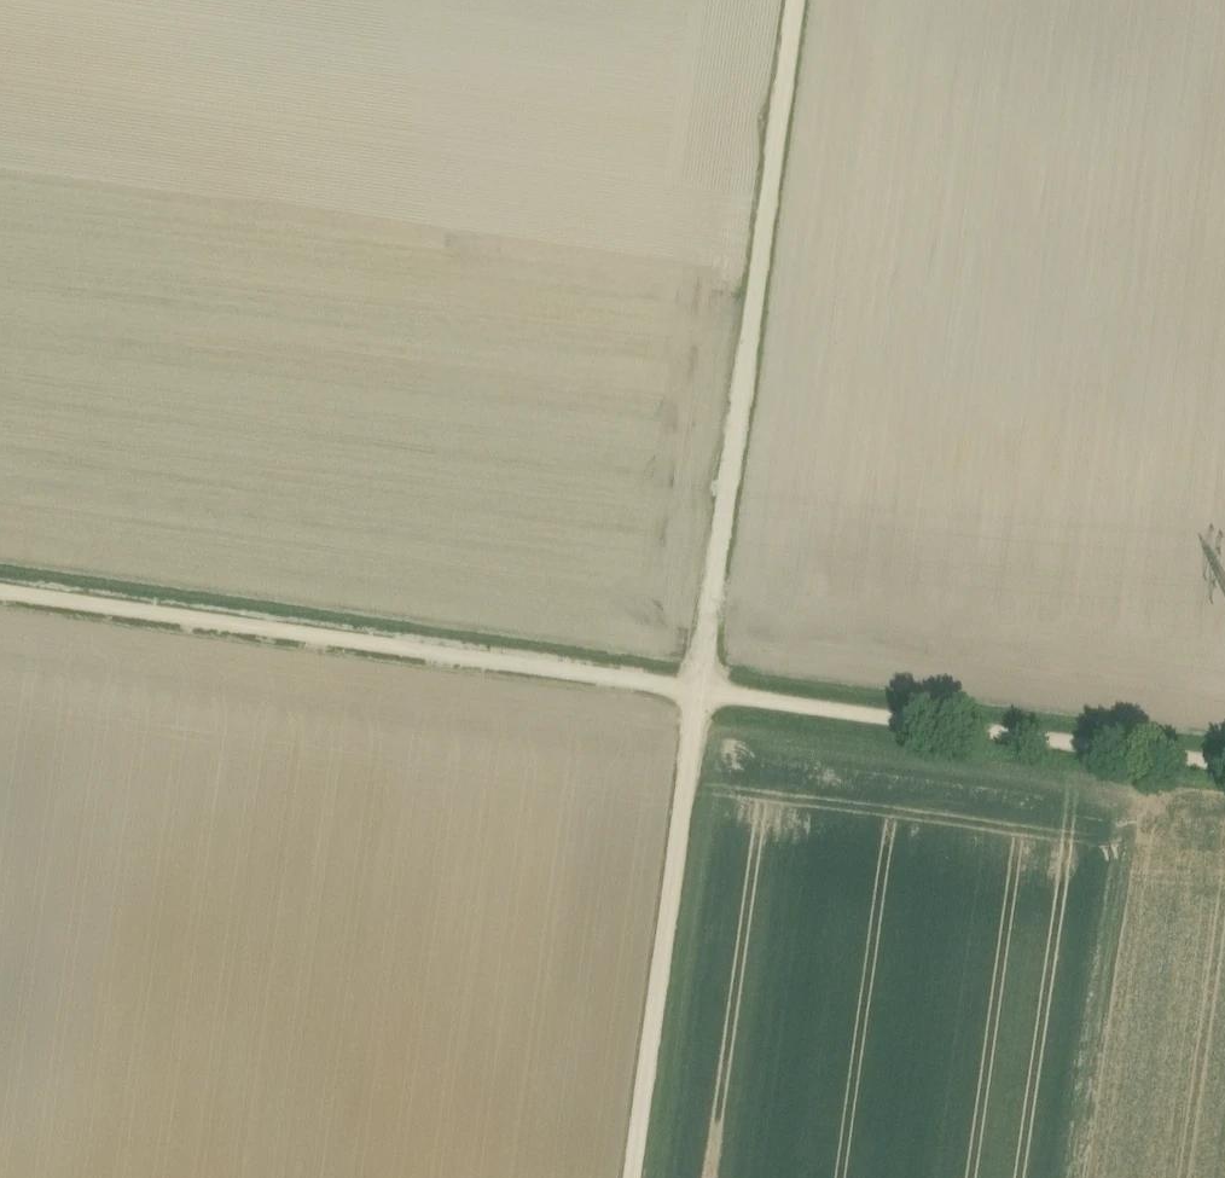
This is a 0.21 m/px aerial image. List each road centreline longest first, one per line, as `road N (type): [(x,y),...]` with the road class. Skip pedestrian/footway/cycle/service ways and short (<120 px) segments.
road 1 (track): [(699,691),(0,592)]
road 2 (track): [(699,691),(745,444),(809,0)]
road 3 (track): [(699,691),(1224,765)]
road 4 (track): [(631,1177),(699,691)]

